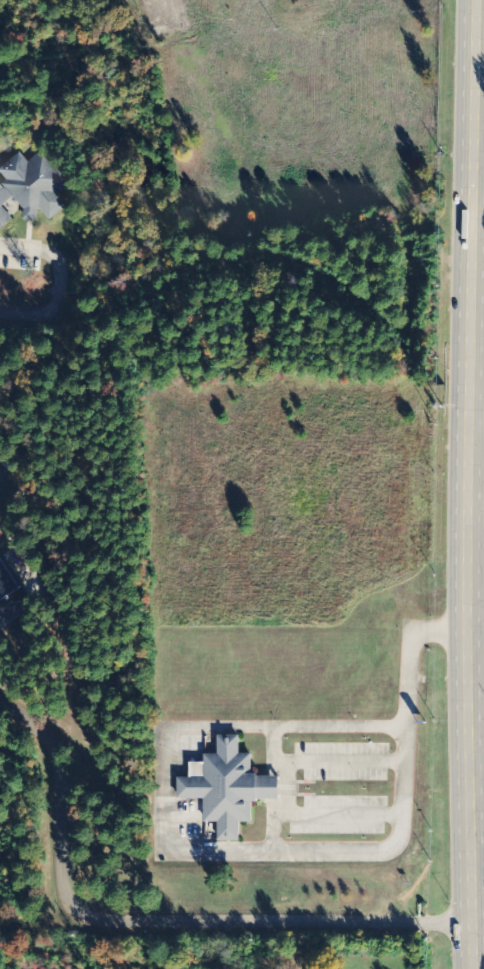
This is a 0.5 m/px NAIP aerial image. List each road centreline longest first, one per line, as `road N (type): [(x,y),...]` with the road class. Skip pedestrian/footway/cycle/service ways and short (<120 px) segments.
road 1 (primary): [(474,968),(473,290)]
road 2 (residential): [(0,699),(54,750),(62,893),(80,913),(98,921),(474,921)]
road 3 (primary): [(473,290),(475,0)]

